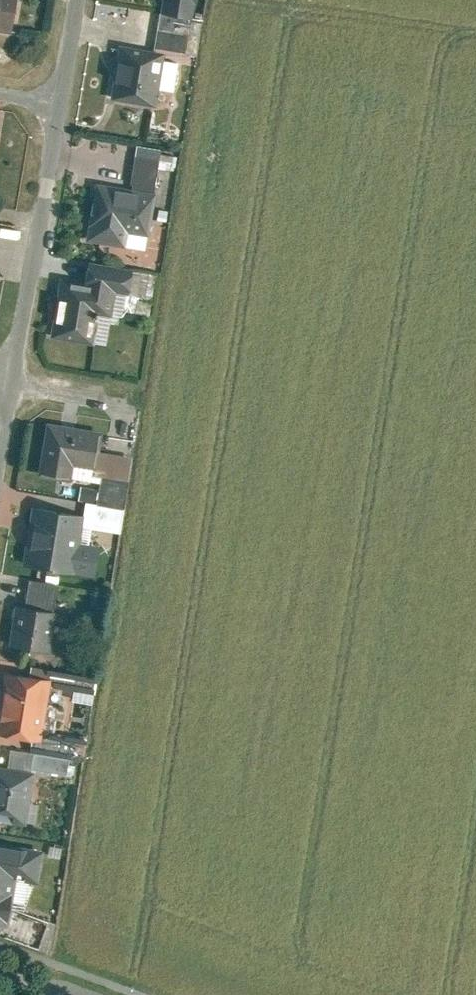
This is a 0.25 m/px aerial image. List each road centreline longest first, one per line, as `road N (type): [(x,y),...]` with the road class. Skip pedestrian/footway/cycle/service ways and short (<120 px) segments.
road 1 (residential): [(46,99),(0,366)]

